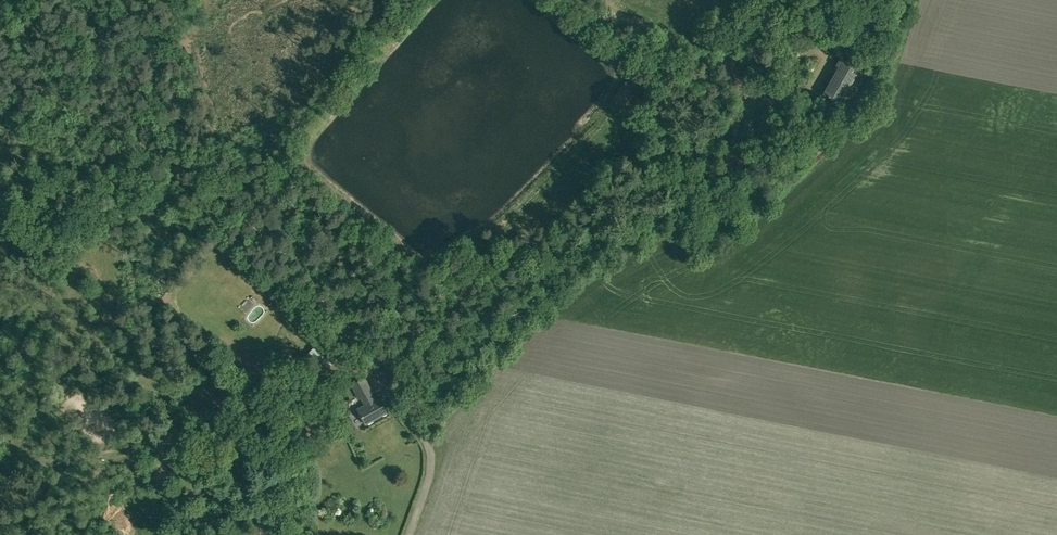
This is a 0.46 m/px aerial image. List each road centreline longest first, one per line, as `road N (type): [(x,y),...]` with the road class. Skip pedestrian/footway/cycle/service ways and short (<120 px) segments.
road 1 (track): [(736,0),(633,116)]

